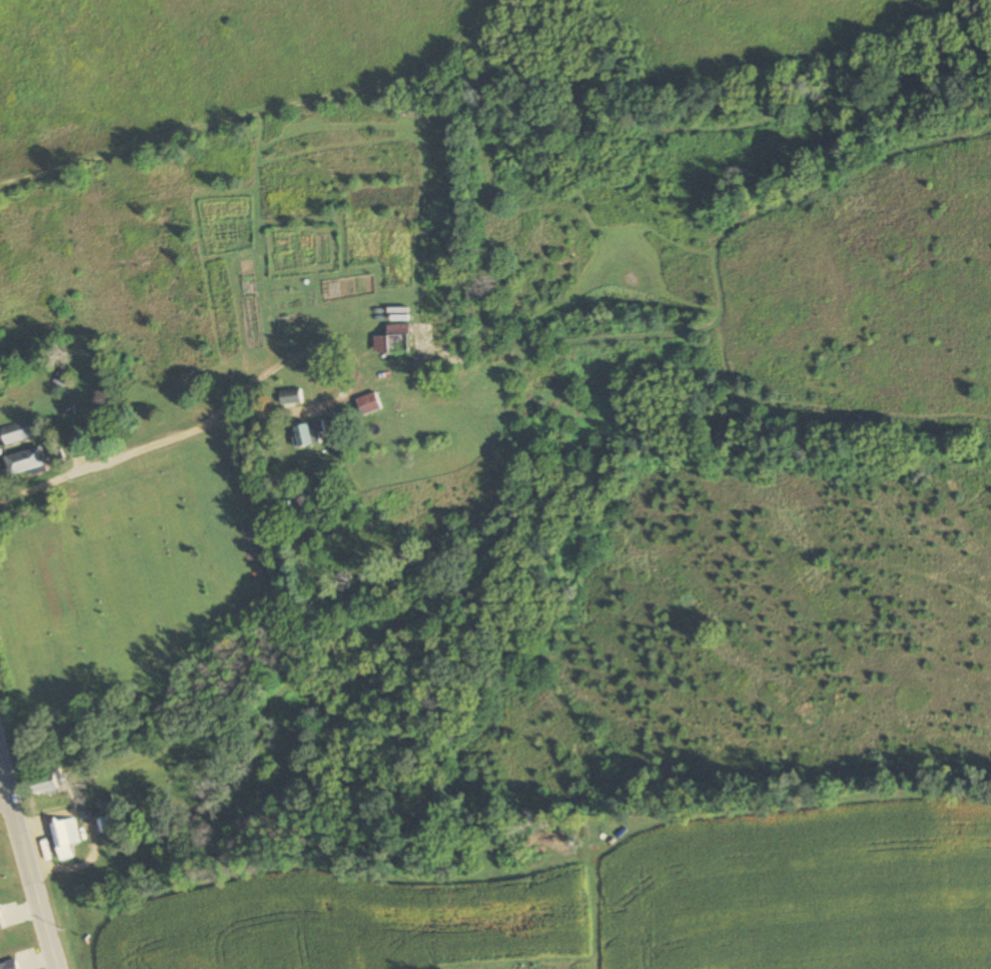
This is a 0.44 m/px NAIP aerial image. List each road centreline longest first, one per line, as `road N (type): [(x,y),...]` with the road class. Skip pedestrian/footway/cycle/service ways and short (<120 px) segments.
road 1 (tertiary): [(53,968),(0,771)]

